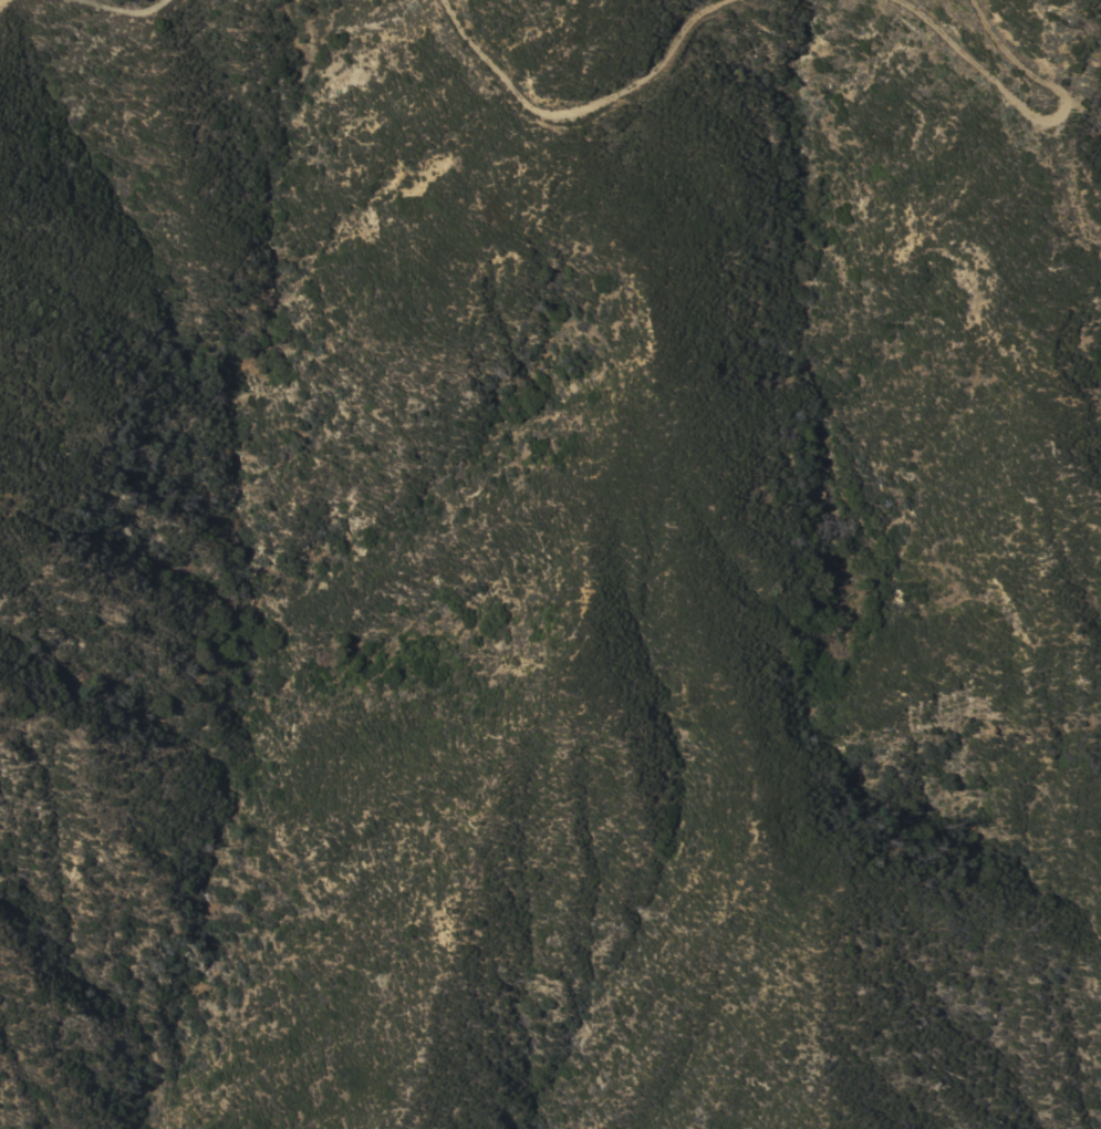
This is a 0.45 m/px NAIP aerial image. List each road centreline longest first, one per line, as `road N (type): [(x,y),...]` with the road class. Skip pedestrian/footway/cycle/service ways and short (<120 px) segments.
road 1 (track): [(438,0),(458,39),(519,114),(538,121),(569,120),(599,104),(662,60),(695,14),(728,0)]
road 2 (track): [(907,0),(936,14),(990,68),(1020,113),(1050,116),(1062,91),(1006,49),(981,0)]

